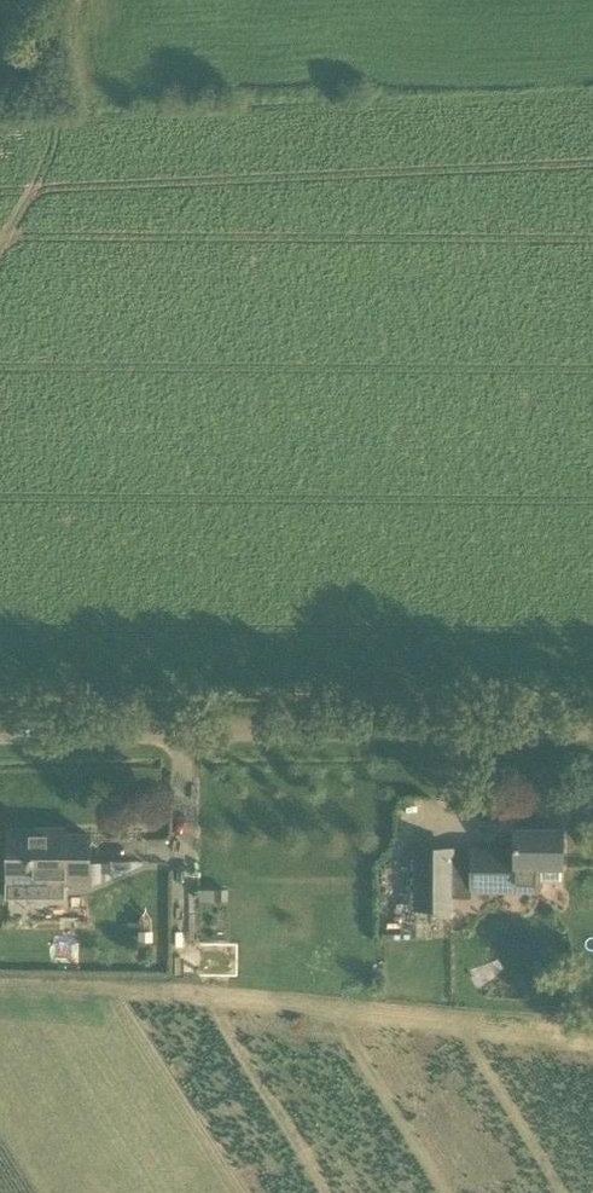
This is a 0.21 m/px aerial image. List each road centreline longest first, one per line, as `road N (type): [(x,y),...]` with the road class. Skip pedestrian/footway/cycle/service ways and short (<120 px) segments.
road 1 (unclassified): [(592,741),(0,740)]

